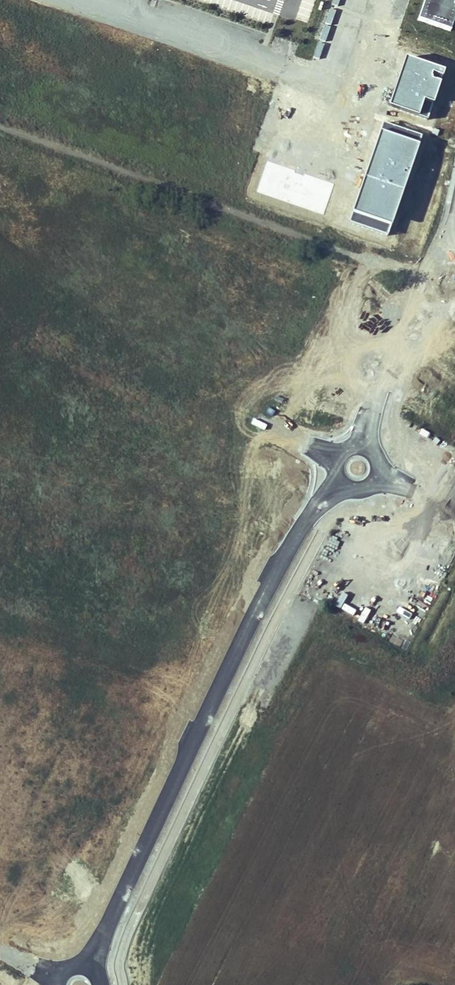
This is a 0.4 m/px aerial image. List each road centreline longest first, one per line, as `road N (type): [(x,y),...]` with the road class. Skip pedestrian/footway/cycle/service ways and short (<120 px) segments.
road 1 (unclassified): [(86,968),(265,594),(336,480)]
road 2 (unclassified): [(360,445),(437,280),(454,214)]

